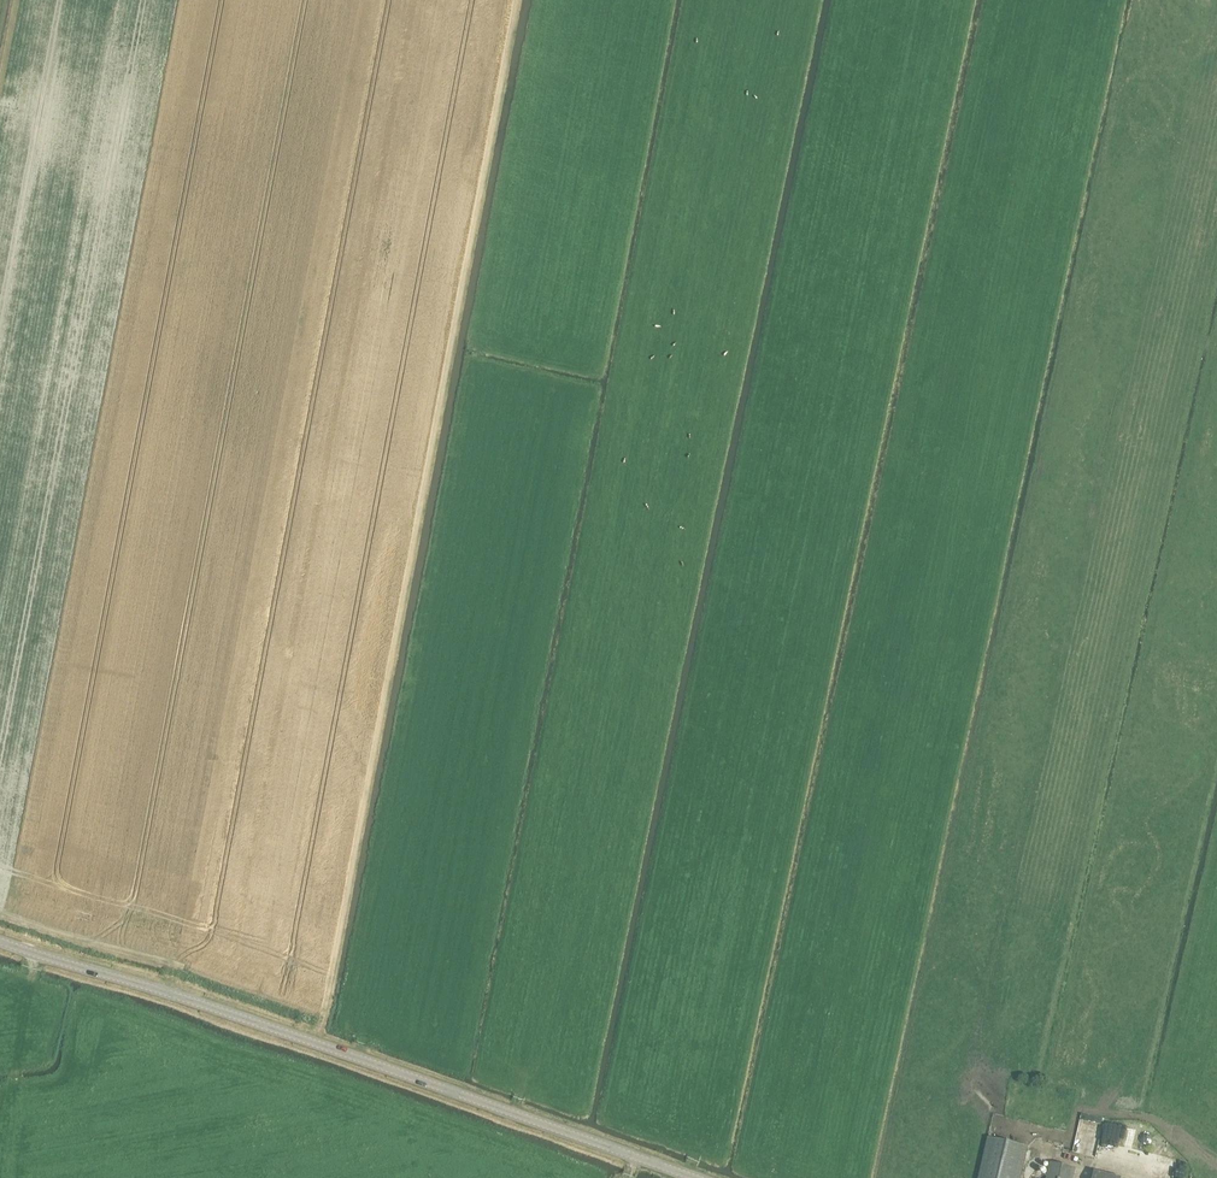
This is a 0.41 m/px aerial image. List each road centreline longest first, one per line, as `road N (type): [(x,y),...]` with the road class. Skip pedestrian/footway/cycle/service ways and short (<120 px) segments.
road 1 (tertiary): [(706,1177),(0,935)]

